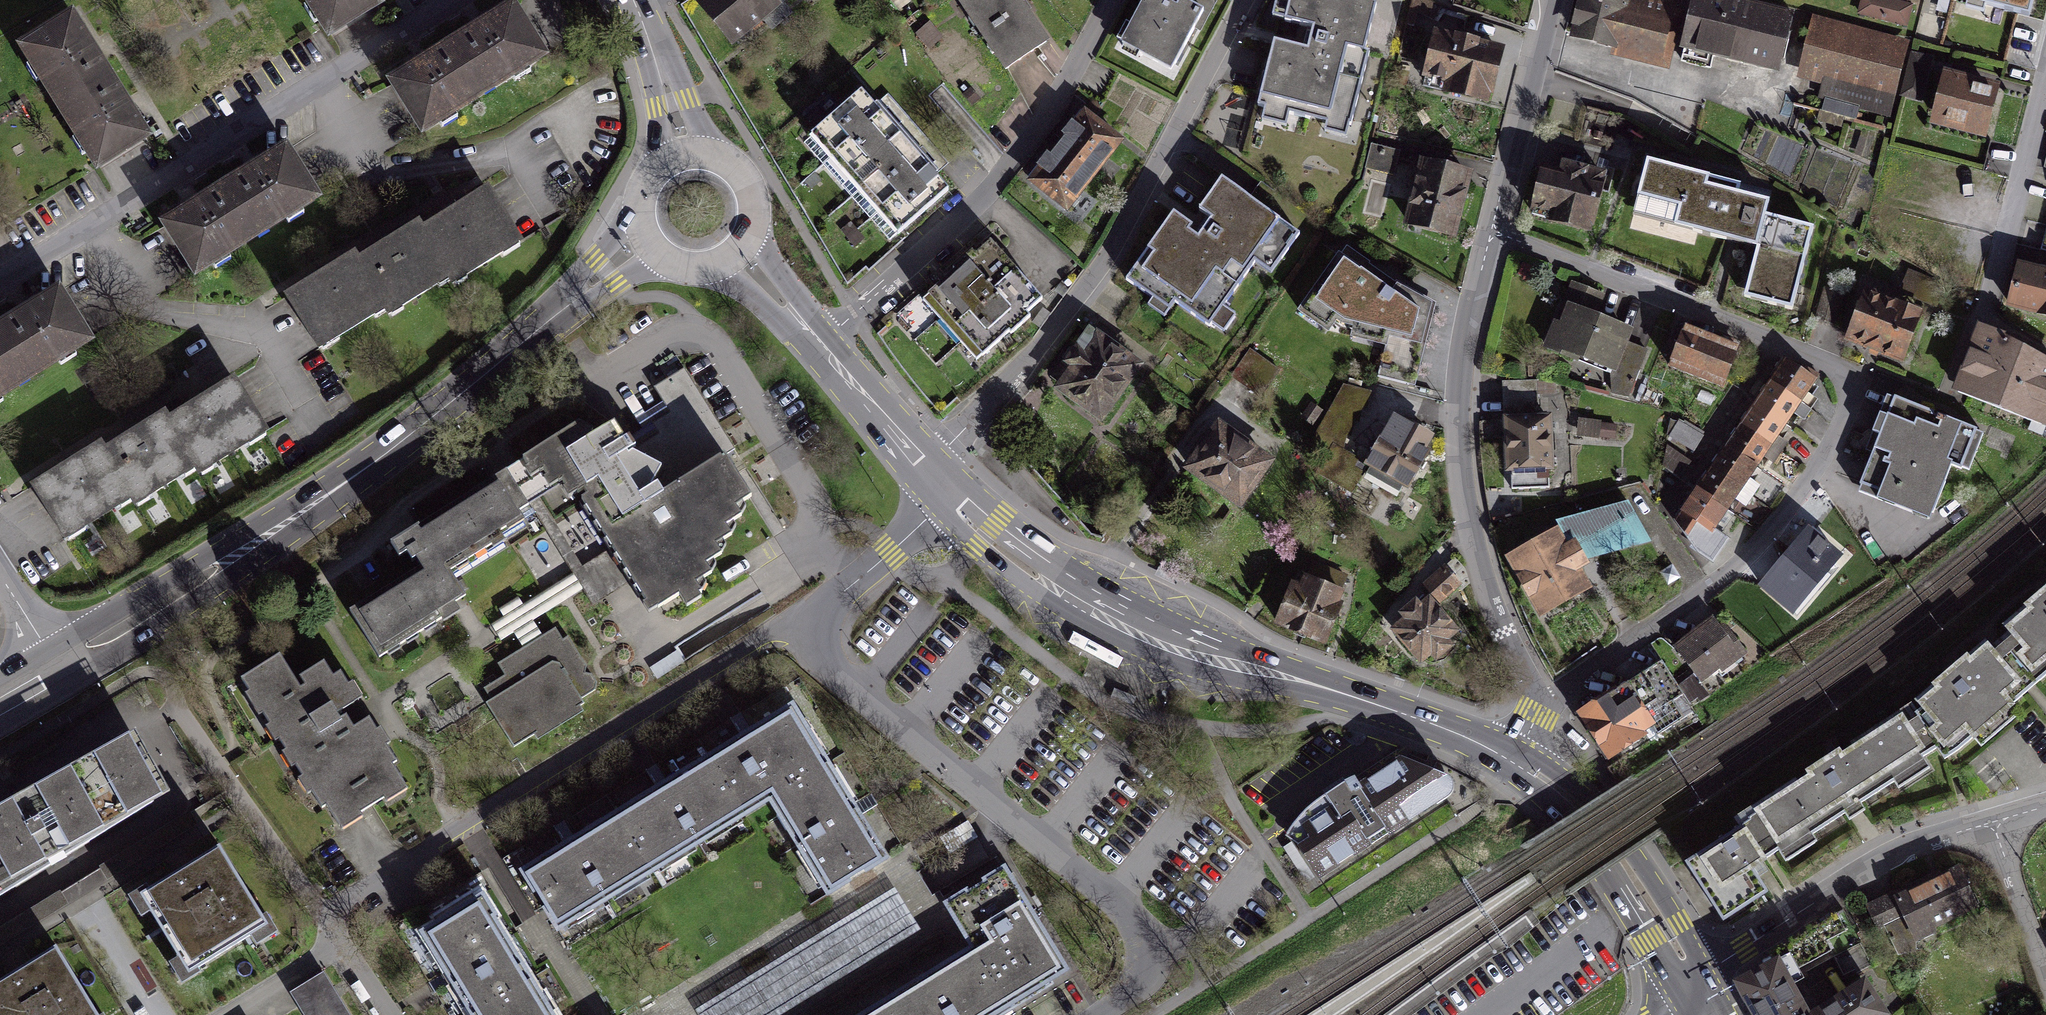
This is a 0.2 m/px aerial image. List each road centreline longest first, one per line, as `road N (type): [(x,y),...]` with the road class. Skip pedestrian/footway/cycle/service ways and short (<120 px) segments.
road 1 (residential): [(1545,701),(1710,588),(1774,530),(1819,467),(1854,393),(1844,371),(1491,231)]
road 2 (primary): [(638,238),(450,402),(277,529),(57,665)]
road 3 (primary): [(948,499),(1041,579),(1135,625),(1361,696),(1514,761)]
road 4 (residential): [(333,925),(369,885),(758,636),(824,607)]
road 5 (residential): [(922,472),(1053,328),(1117,244),(1246,0)]
road 6 (residential): [(1093,1014),(1128,993),(1145,968),(1138,919),(839,669),(824,641),(824,607)]
road 7 (residential): [(0,281),(453,0)]
road 8 (residential): [(1491,231),(1469,324),(1460,446),(1472,531),(1500,618),(1545,701)]
road 9 (residential): [(1109,0),(1048,115),(986,190),(821,343)]
road 10 (residential): [(1997,822),(1891,855),(1693,979)]
road 11 (primary): [(1693,979),(1693,946),(1640,860),(1567,779),(1524,766)]
road 12 (primary): [(1524,766),(1664,964),(1693,979)]
road 13 (residential): [(1549,0),(1491,231)]
road 14 (residential): [(2045,85),(1989,310)]
road 15 (primary): [(737,258),(758,220),(750,177),(716,150),(682,149)]
road 16 (residential): [(824,607),(948,499)]
road 17 (primary): [(821,343),(922,472)]
road 18 (residential): [(2045,960),(1997,822)]
road 19 (tertiary): [(682,149),(640,14)]

